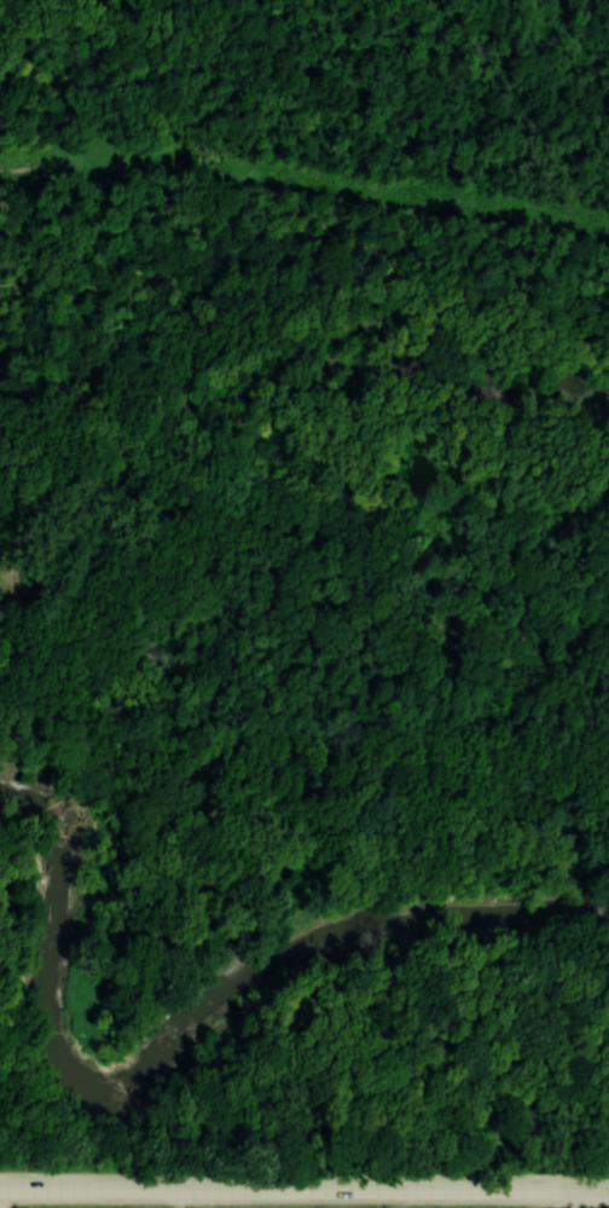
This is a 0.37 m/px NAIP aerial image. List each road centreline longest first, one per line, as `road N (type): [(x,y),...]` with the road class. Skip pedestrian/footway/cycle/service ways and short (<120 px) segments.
road 1 (secondary): [(608,1189),(0,1188)]

